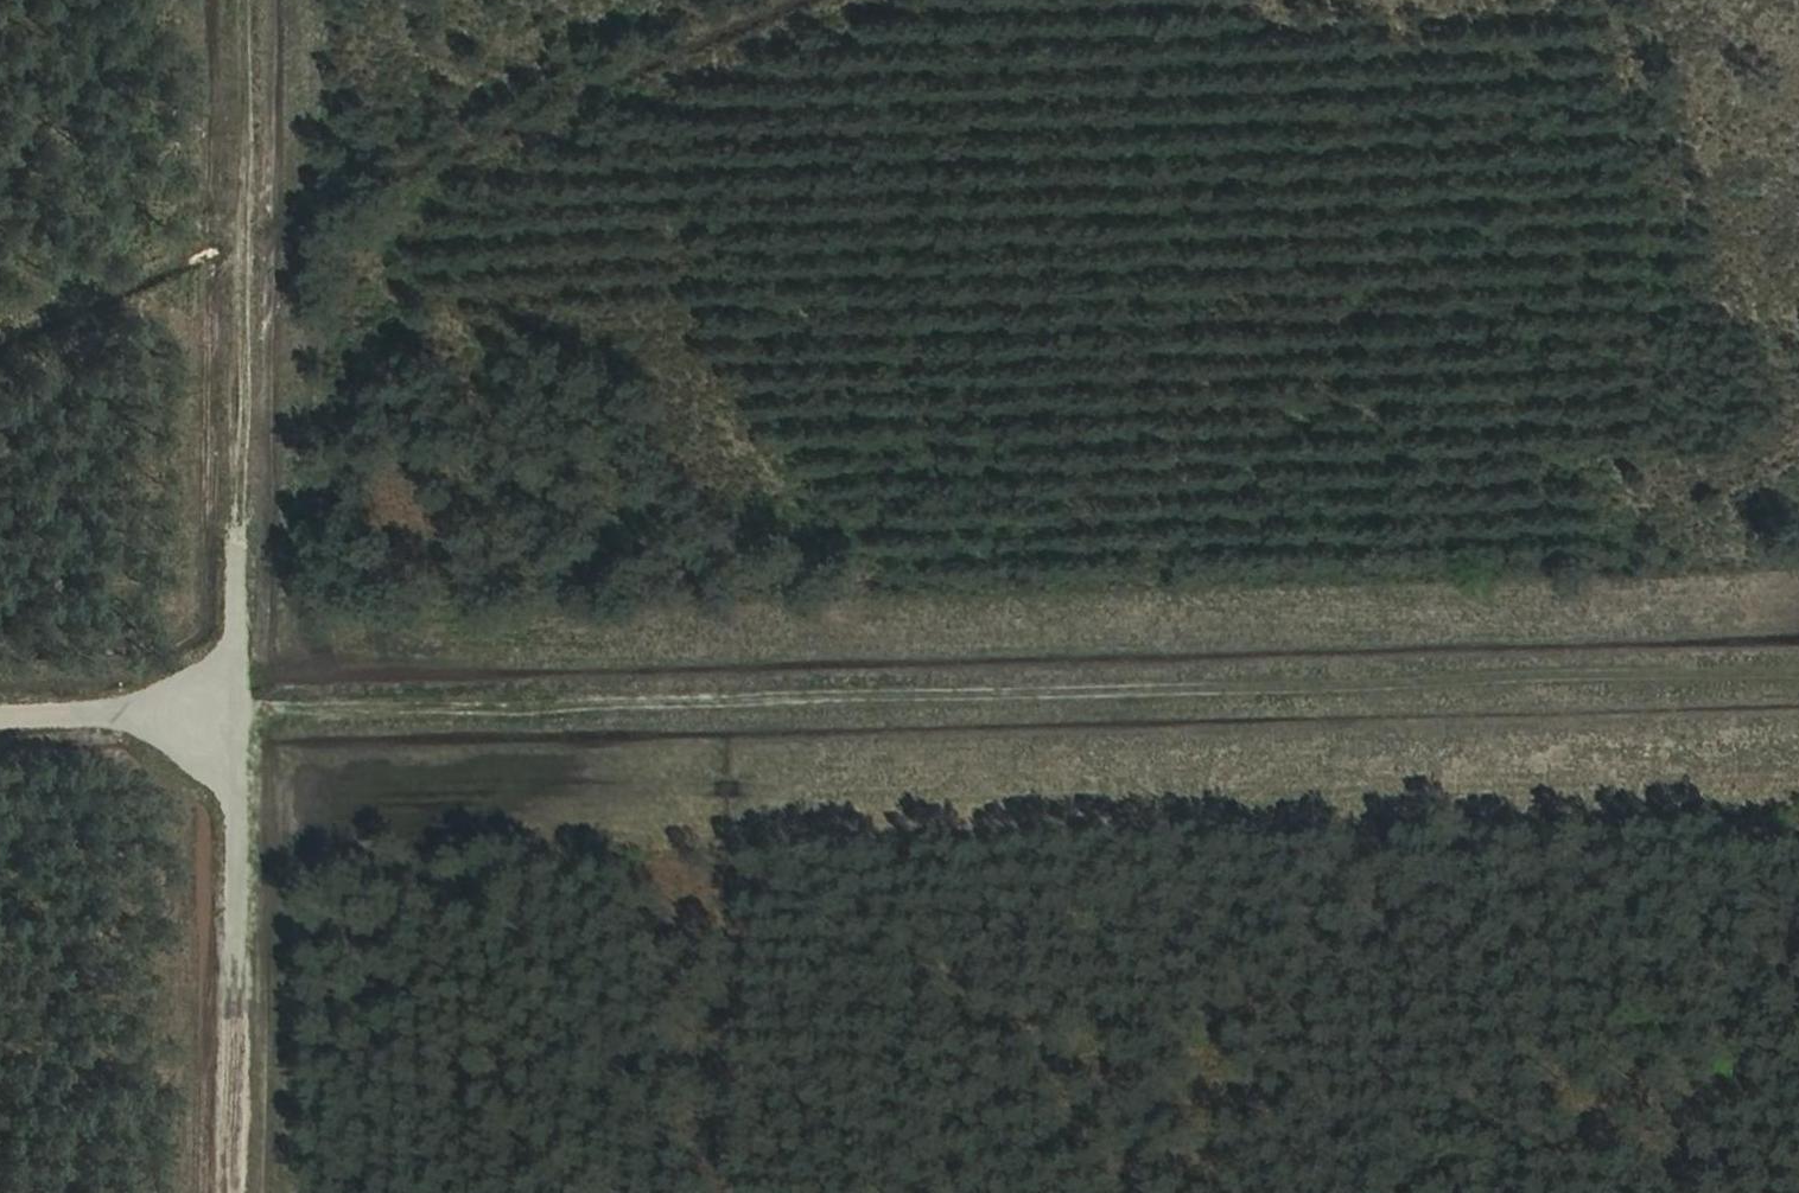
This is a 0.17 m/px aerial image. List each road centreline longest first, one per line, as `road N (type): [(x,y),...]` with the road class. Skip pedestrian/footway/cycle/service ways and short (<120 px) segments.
road 1 (track): [(0,708),(1798,654)]
road 2 (track): [(234,1192),(236,701),(263,244),(264,0)]

